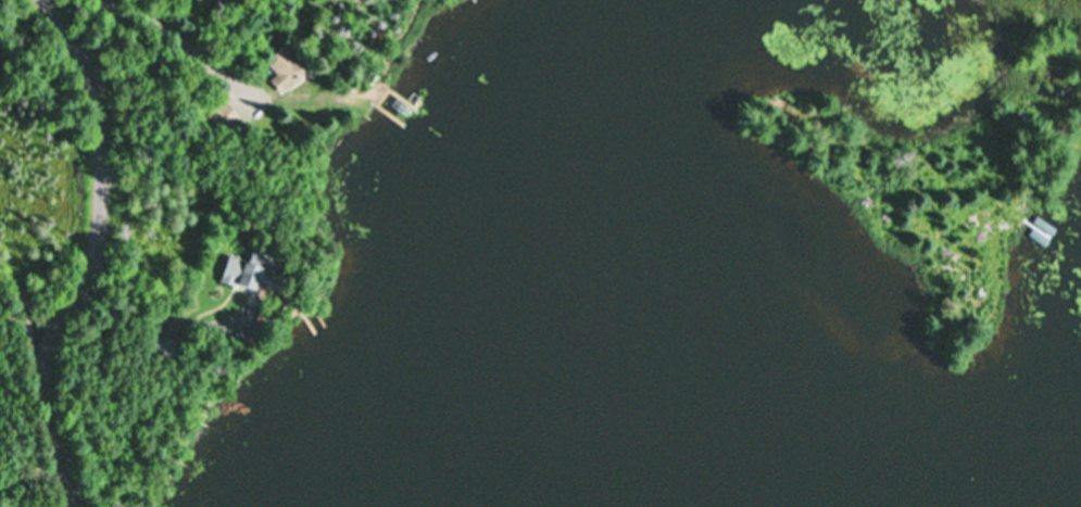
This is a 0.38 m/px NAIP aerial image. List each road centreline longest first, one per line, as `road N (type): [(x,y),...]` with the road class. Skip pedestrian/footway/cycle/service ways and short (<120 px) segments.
road 1 (residential): [(71,506),(42,344),(95,264),(102,134),(95,80),(44,0)]

